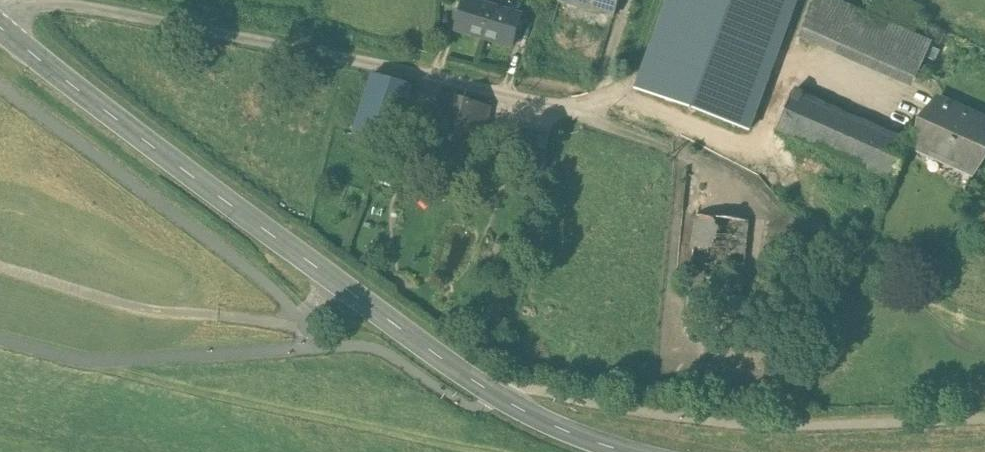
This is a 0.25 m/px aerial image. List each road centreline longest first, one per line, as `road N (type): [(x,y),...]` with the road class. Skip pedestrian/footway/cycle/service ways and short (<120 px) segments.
road 1 (tertiary): [(634,451),(498,396),(0,21)]
road 2 (track): [(0,267),(121,306),(270,319),(342,344)]

